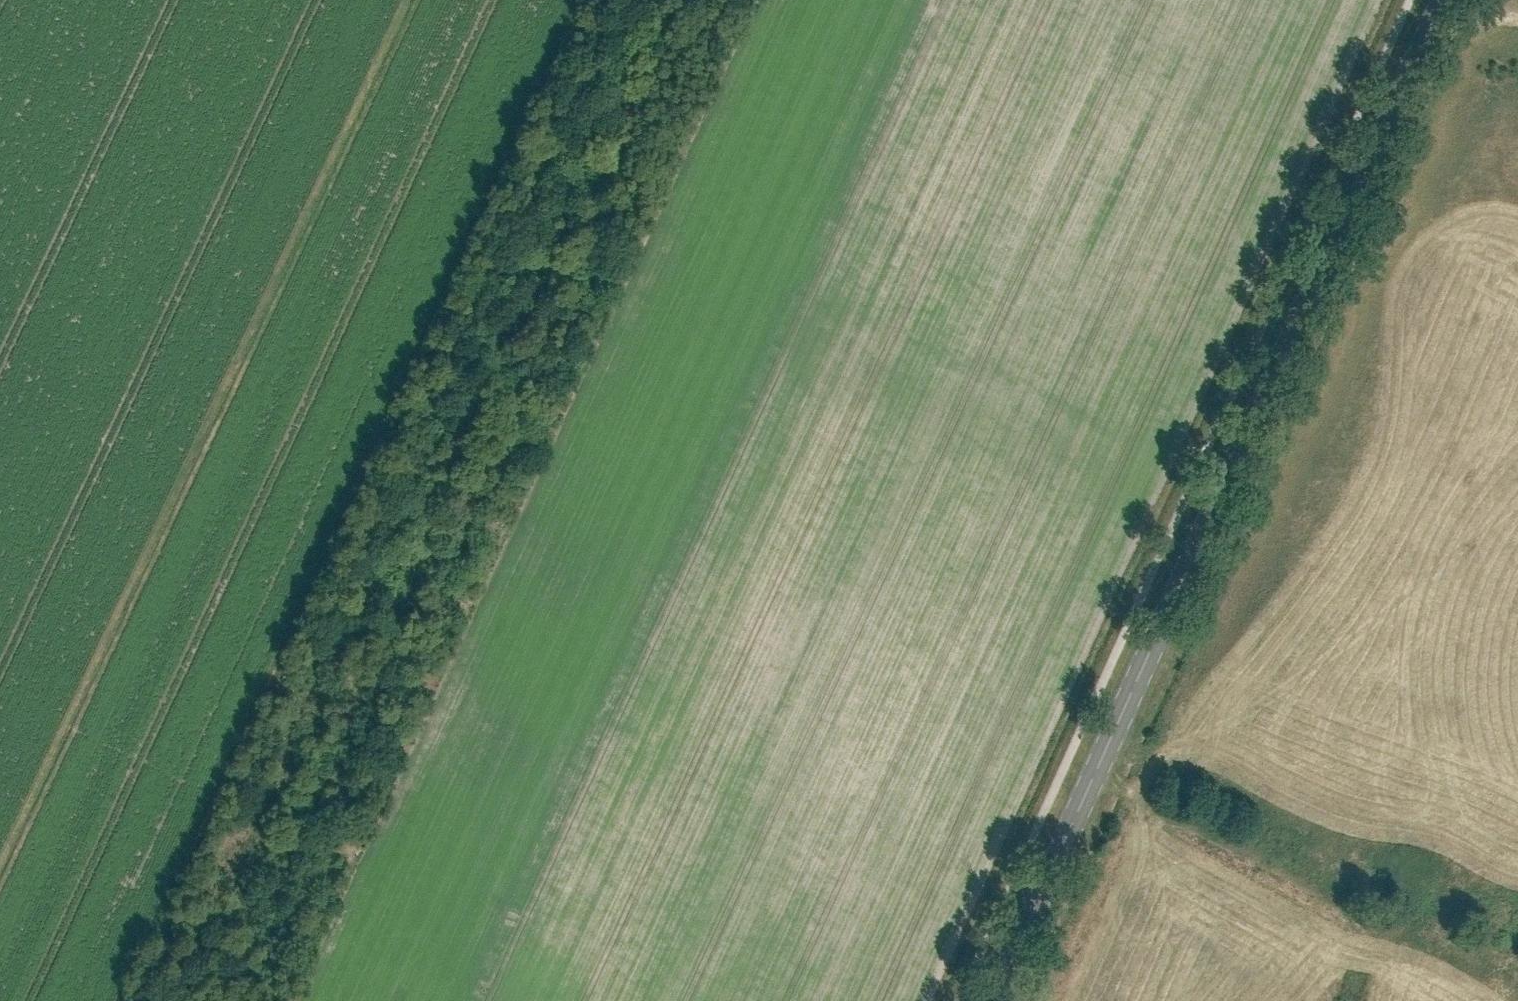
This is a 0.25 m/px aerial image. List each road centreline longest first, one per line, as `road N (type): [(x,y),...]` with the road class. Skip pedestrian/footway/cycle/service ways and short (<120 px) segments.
road 1 (secondary): [(992,1000),(1442,0)]

